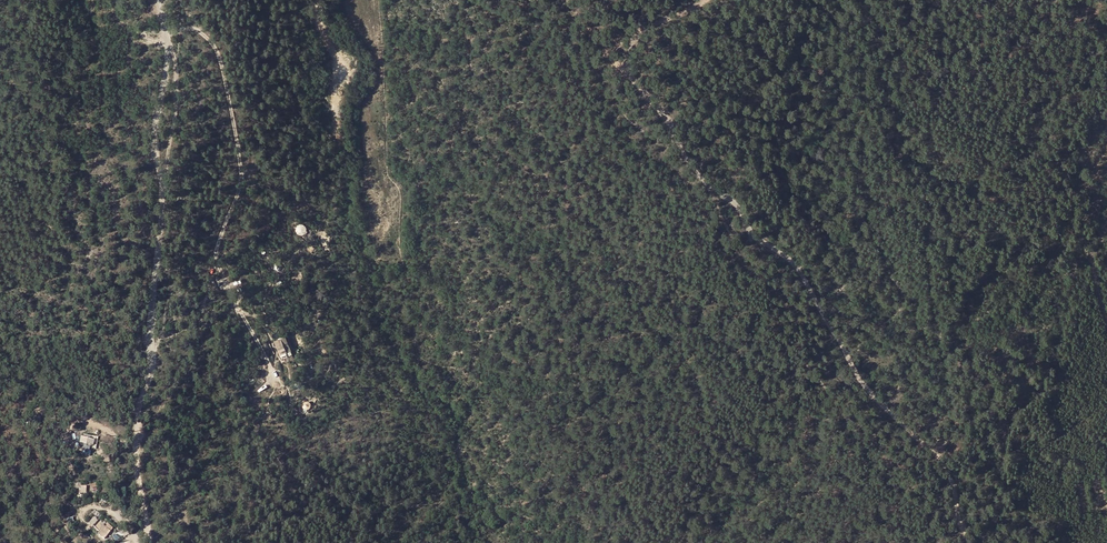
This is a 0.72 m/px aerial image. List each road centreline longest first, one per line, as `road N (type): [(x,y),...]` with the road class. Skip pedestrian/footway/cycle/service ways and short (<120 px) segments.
road 1 (track): [(971,542),(937,455),(852,370),(797,267),(753,235),(734,202),(699,175),(664,111),(634,83),(629,56),(640,32),(708,0)]
road 2 (track): [(147,542),(134,457),(152,365),(163,196),(157,146),(169,47),(160,0)]

